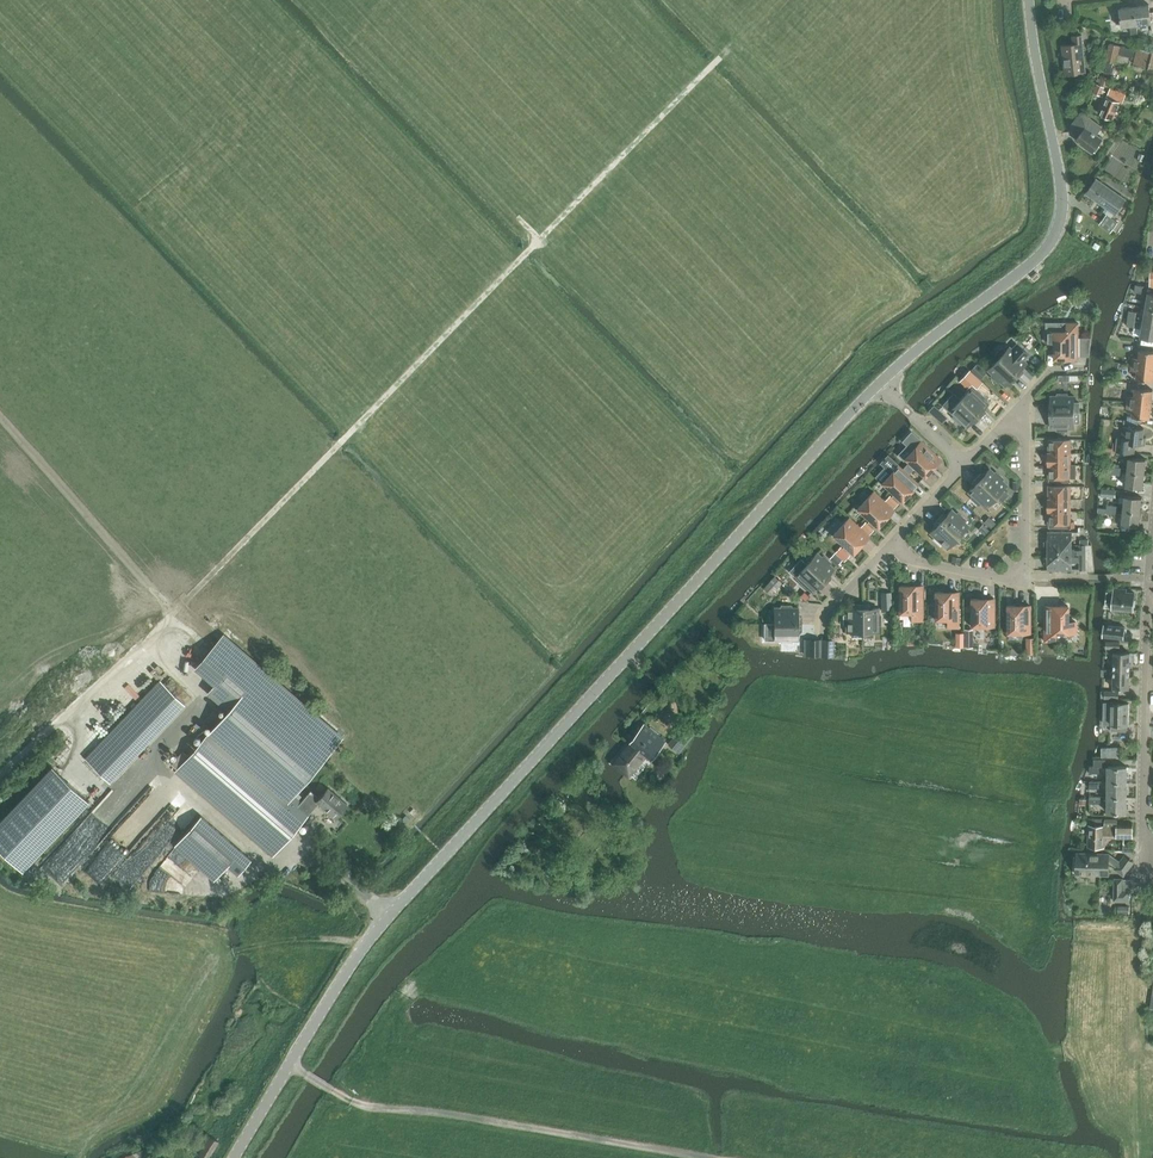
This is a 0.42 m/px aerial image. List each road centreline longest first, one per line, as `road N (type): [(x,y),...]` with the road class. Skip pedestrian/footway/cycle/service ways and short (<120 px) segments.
road 1 (tertiary): [(234,1157),(388,915),(880,385)]
road 2 (track): [(144,636),(540,240),(517,217)]
road 3 (tertiary): [(880,385),(1029,268),(1055,237),(1062,189),(1031,0)]
road 4 (track): [(706,1157),(365,1110),(289,1064)]
road 5 (track): [(0,772),(144,636),(204,699),(153,762)]
road 6 (unclassified): [(1146,872),(1152,536)]
road 7 (track): [(852,332),(873,355),(723,513),(776,497)]
road 8 (residential): [(894,544),(916,562),(1000,577),(1018,571),(1025,532),(1024,404)]
road 9 (track): [(1135,1157),(1136,965),(1146,872)]
road 10 (track): [(540,240),(728,51)]
road 11 (track): [(171,611),(0,416)]
road 12 (track): [(219,961),(316,942),(364,946)]

